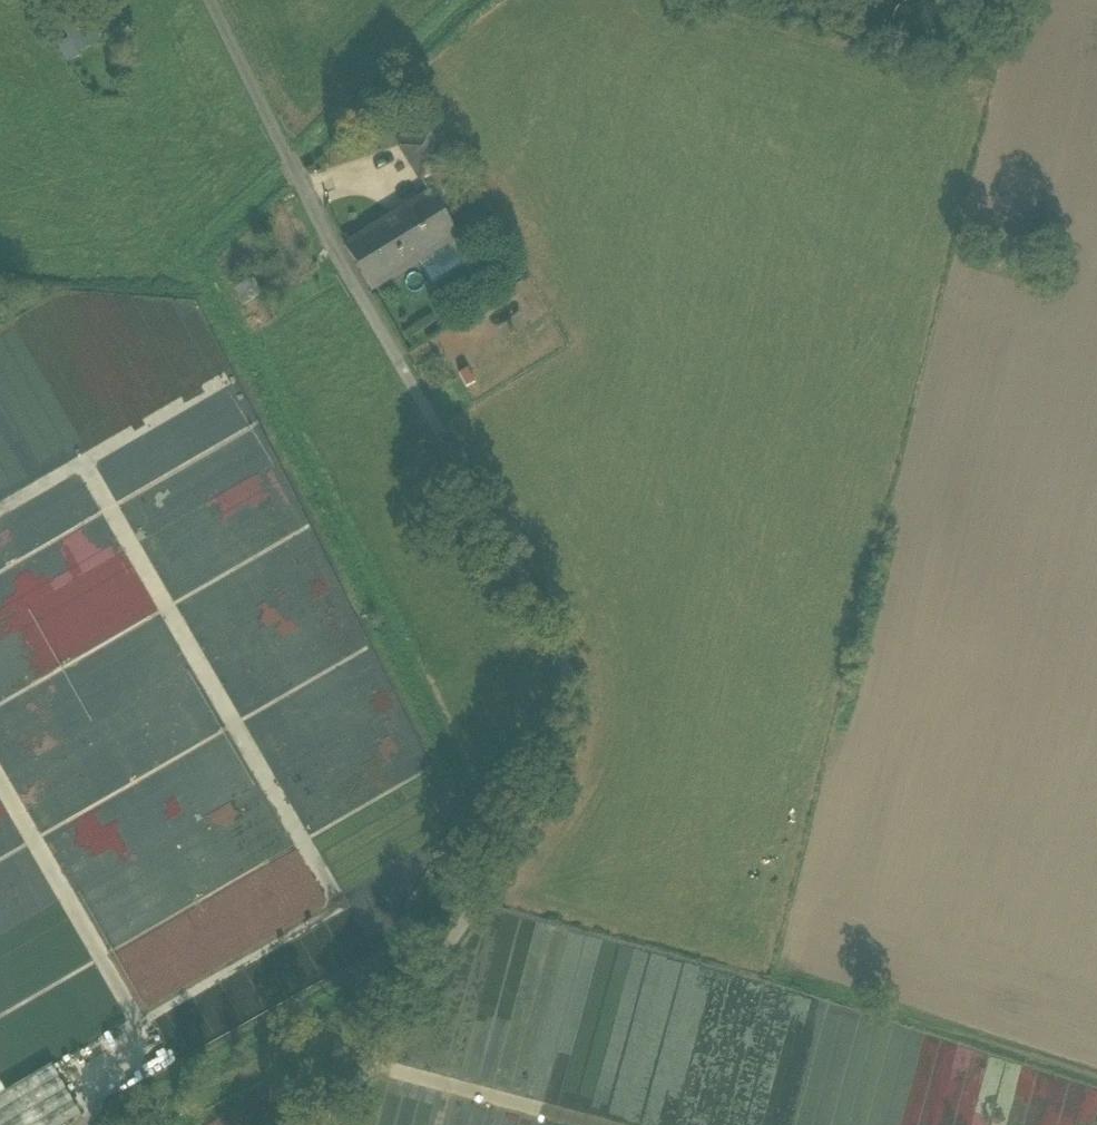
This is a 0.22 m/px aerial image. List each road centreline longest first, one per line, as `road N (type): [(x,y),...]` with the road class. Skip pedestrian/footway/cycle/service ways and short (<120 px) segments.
road 1 (unclassified): [(327,1124),(553,779),(571,730),(572,682),(208,0)]

